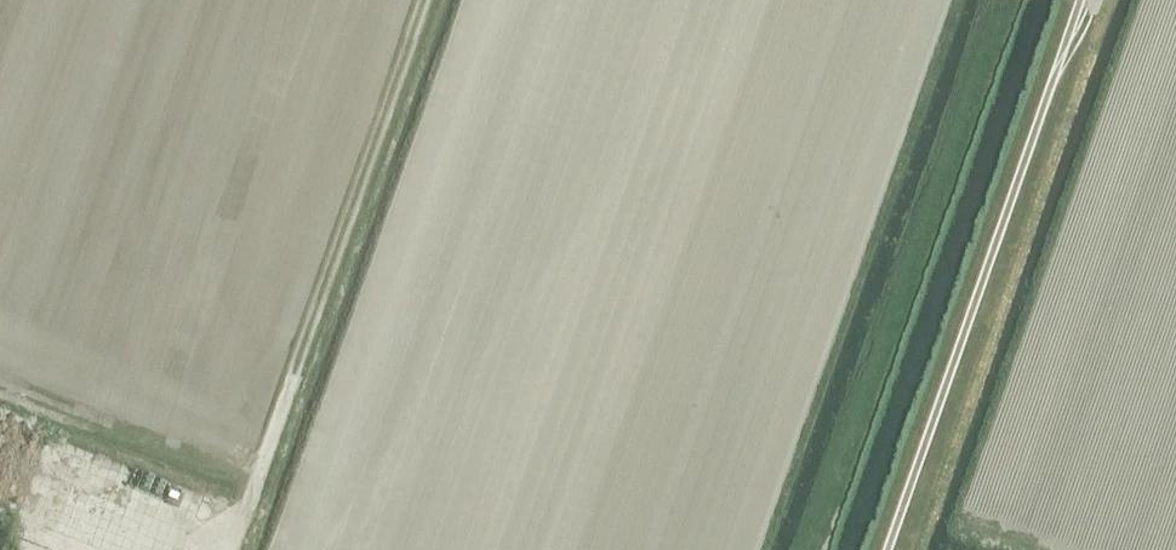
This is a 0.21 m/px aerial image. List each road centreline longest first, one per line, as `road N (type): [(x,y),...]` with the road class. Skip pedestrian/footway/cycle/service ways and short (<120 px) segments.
road 1 (track): [(887,549),(1081,0)]
road 2 (track): [(295,380),(233,549)]

